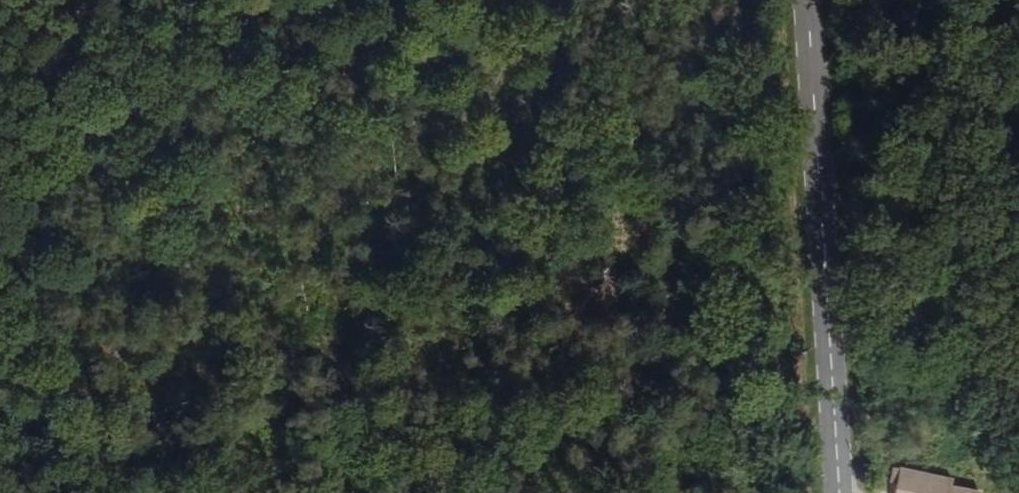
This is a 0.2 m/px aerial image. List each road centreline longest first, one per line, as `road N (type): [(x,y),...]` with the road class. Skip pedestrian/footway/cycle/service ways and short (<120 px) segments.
road 1 (tertiary): [(809,0),(839,492)]

